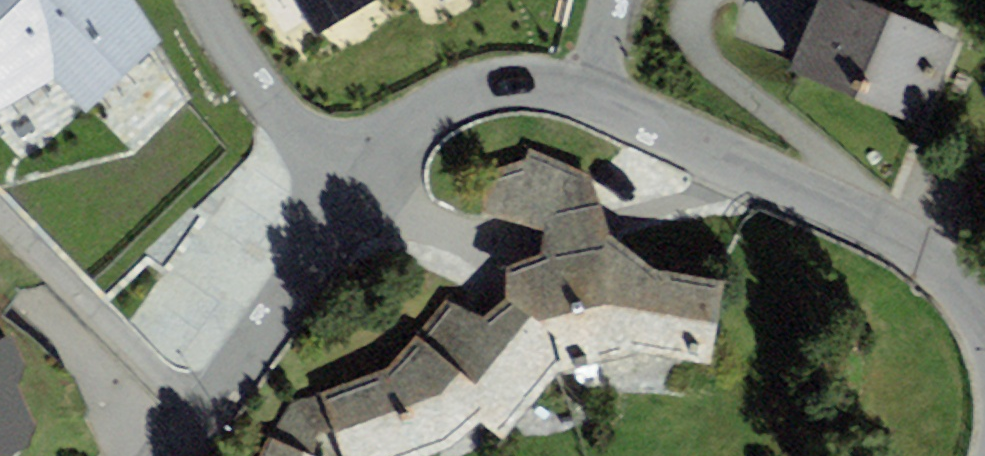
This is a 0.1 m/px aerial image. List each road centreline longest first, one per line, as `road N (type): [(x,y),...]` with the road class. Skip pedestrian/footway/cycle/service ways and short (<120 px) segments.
road 1 (residential): [(984,319),(954,279),(904,242),(586,98)]
road 2 (residential): [(176,455),(318,257),(347,169)]
road 3 (residential): [(586,98),(535,86),(482,89),(347,169)]
road 4 (residential): [(206,0),(278,107),(347,169)]

